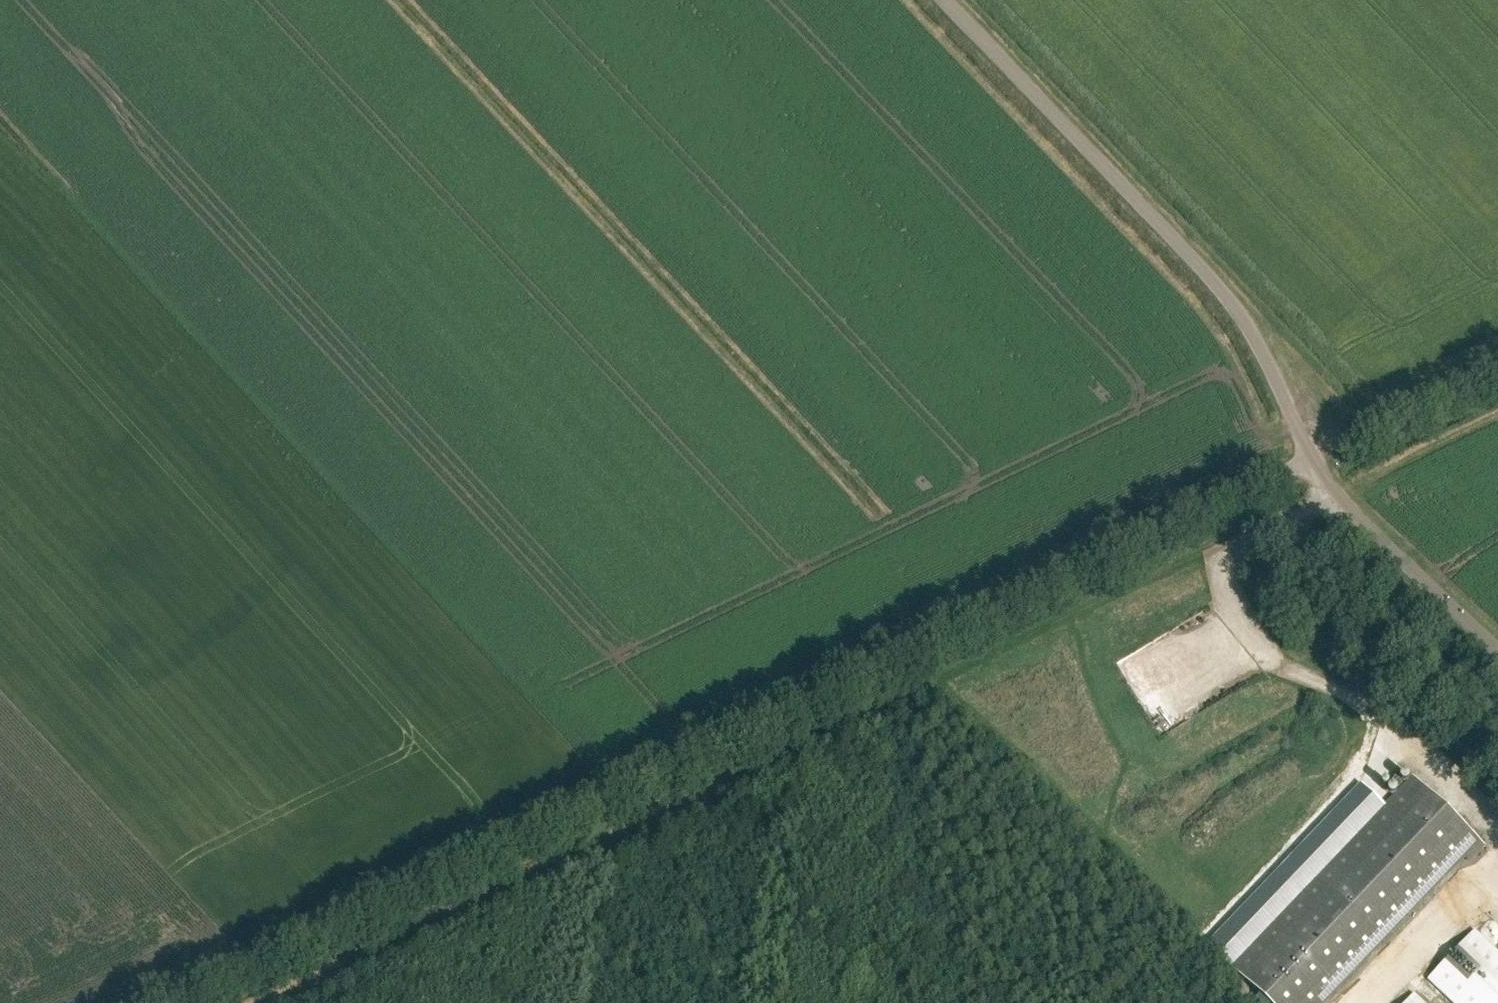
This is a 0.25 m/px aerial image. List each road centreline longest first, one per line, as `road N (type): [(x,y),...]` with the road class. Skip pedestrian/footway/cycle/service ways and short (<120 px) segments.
road 1 (unclassified): [(1497,648),(1332,488),(1238,307),(944,0)]

